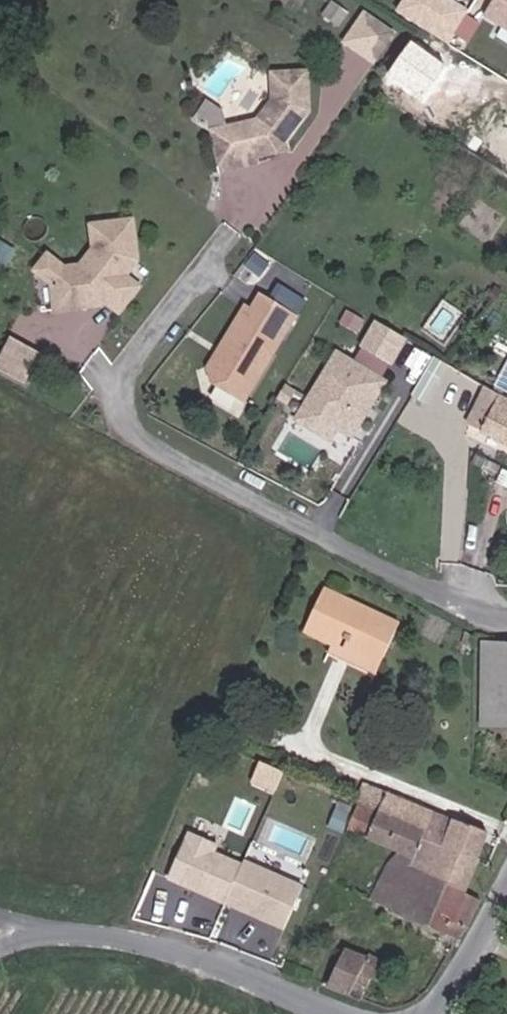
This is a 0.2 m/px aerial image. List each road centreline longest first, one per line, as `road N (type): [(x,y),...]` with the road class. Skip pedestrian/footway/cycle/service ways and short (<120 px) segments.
road 1 (residential): [(219,260),(134,359),(120,423),(158,452),(506,617)]
road 2 (unclassified): [(0,923),(146,938),(355,1013)]
road 3 (residential): [(440,1013),(506,901)]

